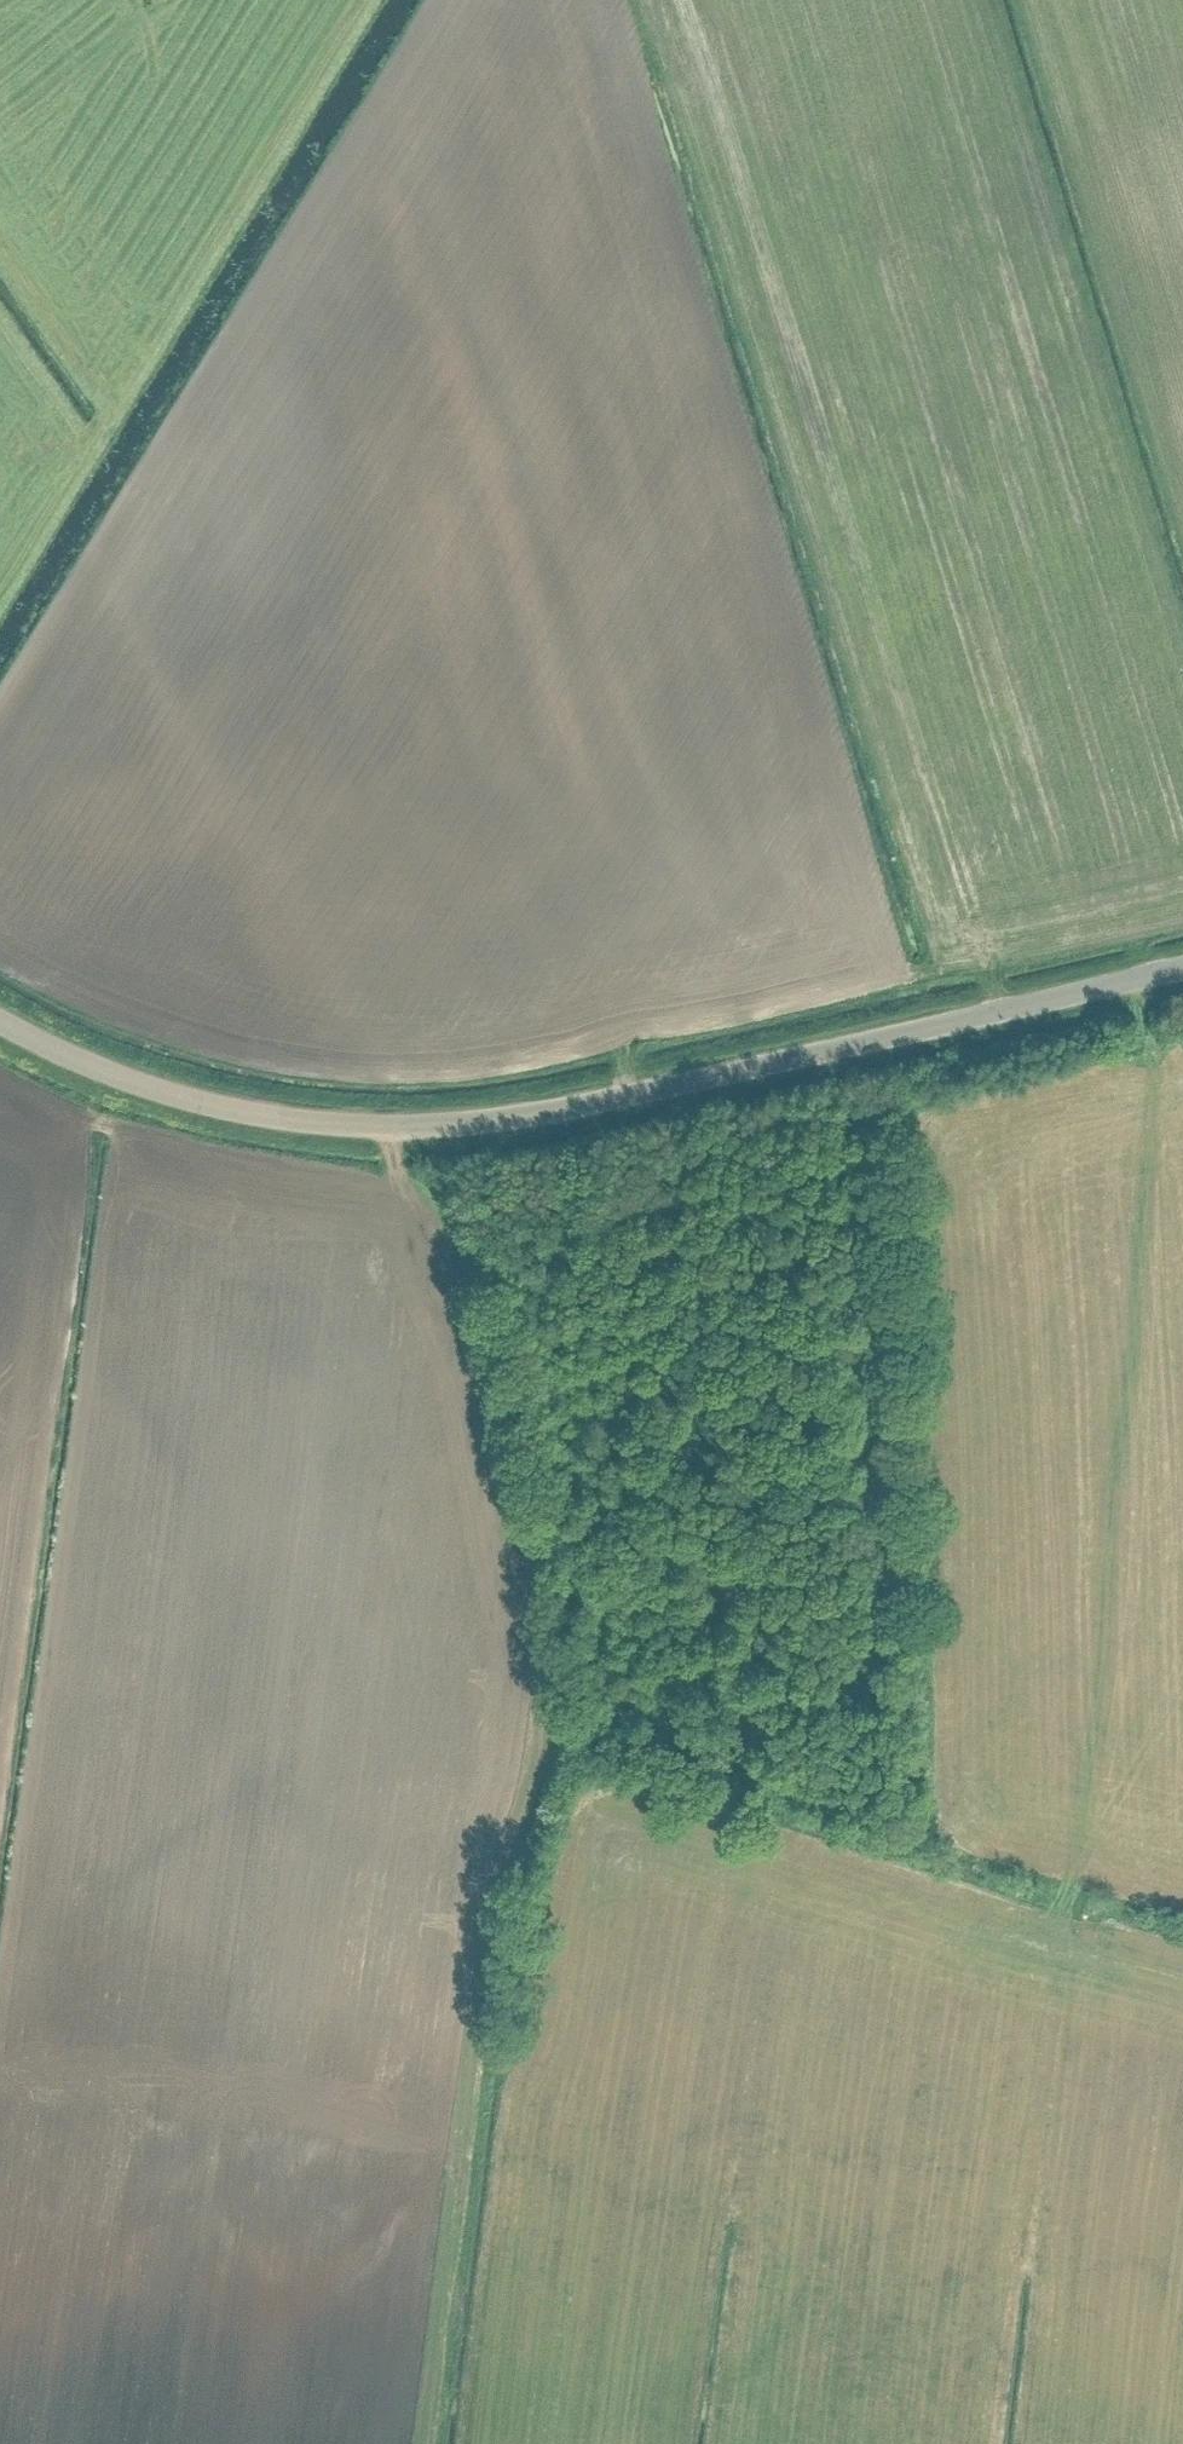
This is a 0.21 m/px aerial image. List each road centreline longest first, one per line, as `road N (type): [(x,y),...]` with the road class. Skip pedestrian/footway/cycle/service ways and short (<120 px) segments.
road 1 (tertiary): [(1182,966),(617,1096),(449,1123),(326,1121),(201,1100),(78,1059),(0,1021)]

